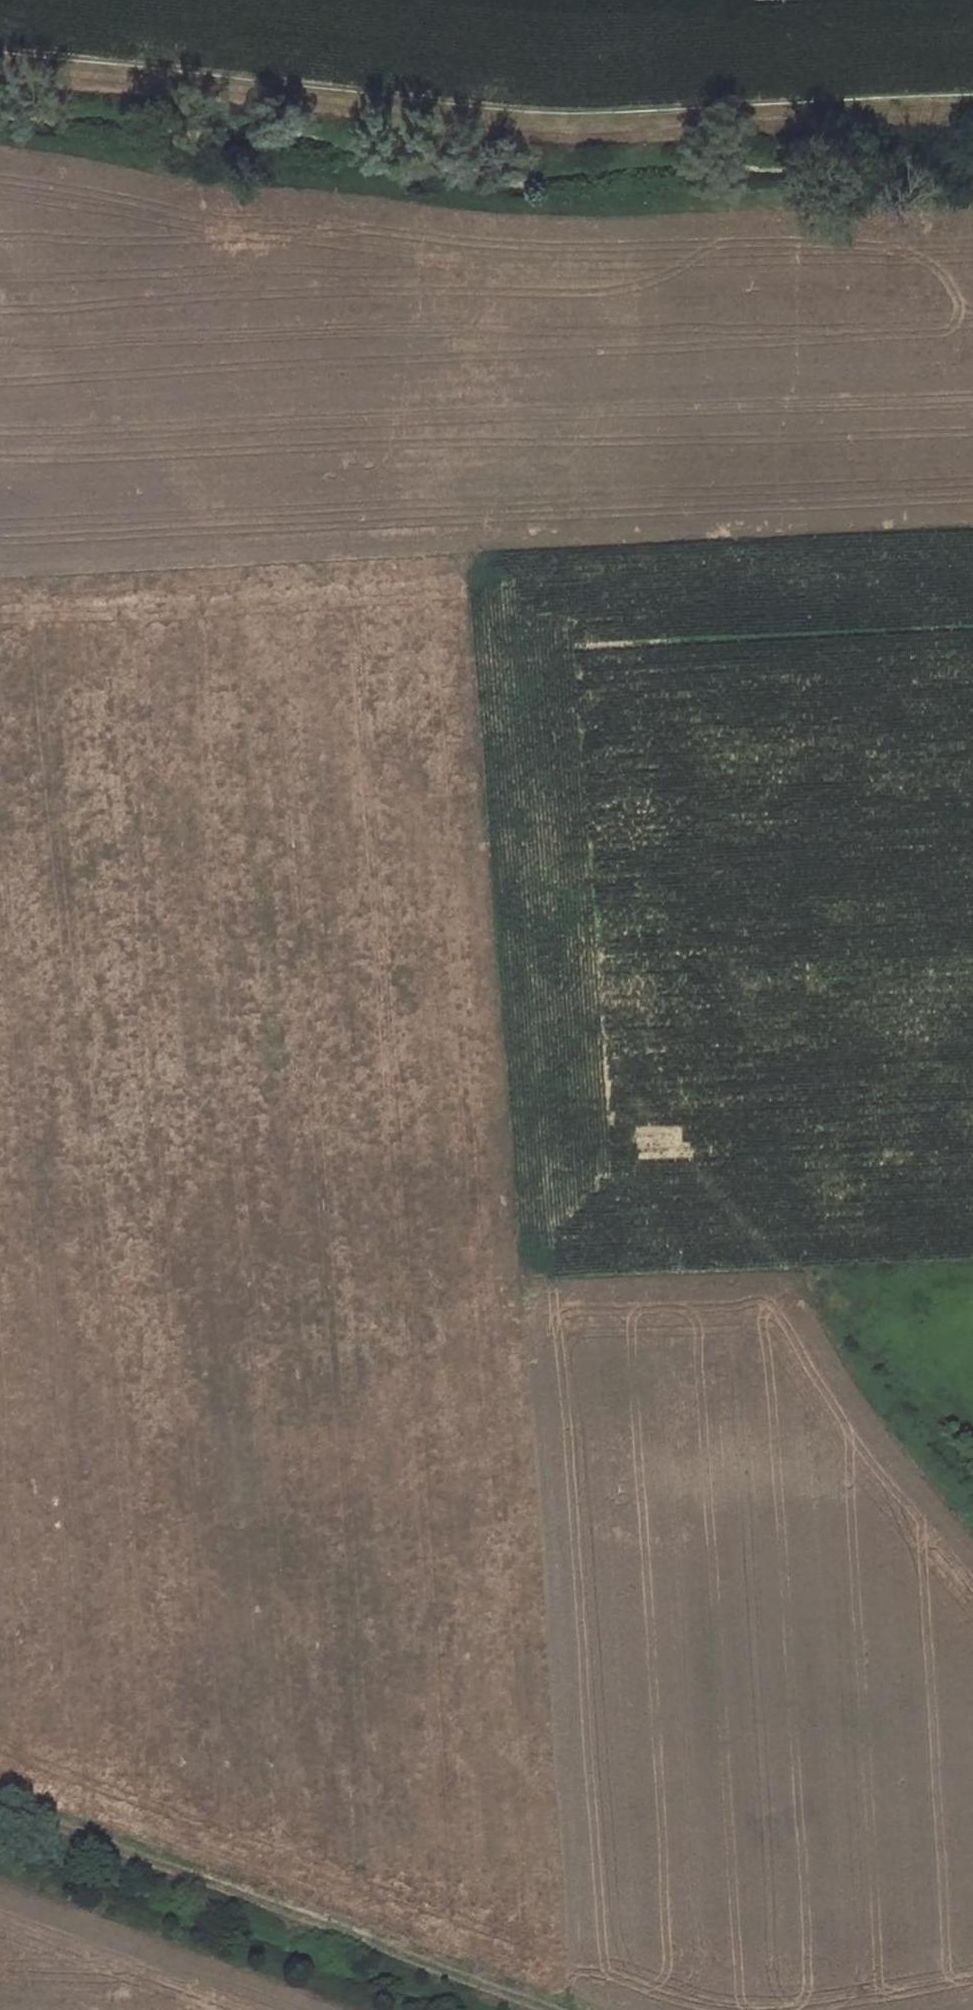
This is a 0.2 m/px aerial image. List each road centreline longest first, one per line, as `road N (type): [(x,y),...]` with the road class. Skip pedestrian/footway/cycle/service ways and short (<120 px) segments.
road 1 (track): [(0,62),(344,95),(560,128),(972,106)]
road 2 (track): [(553,2009),(0,1805)]

